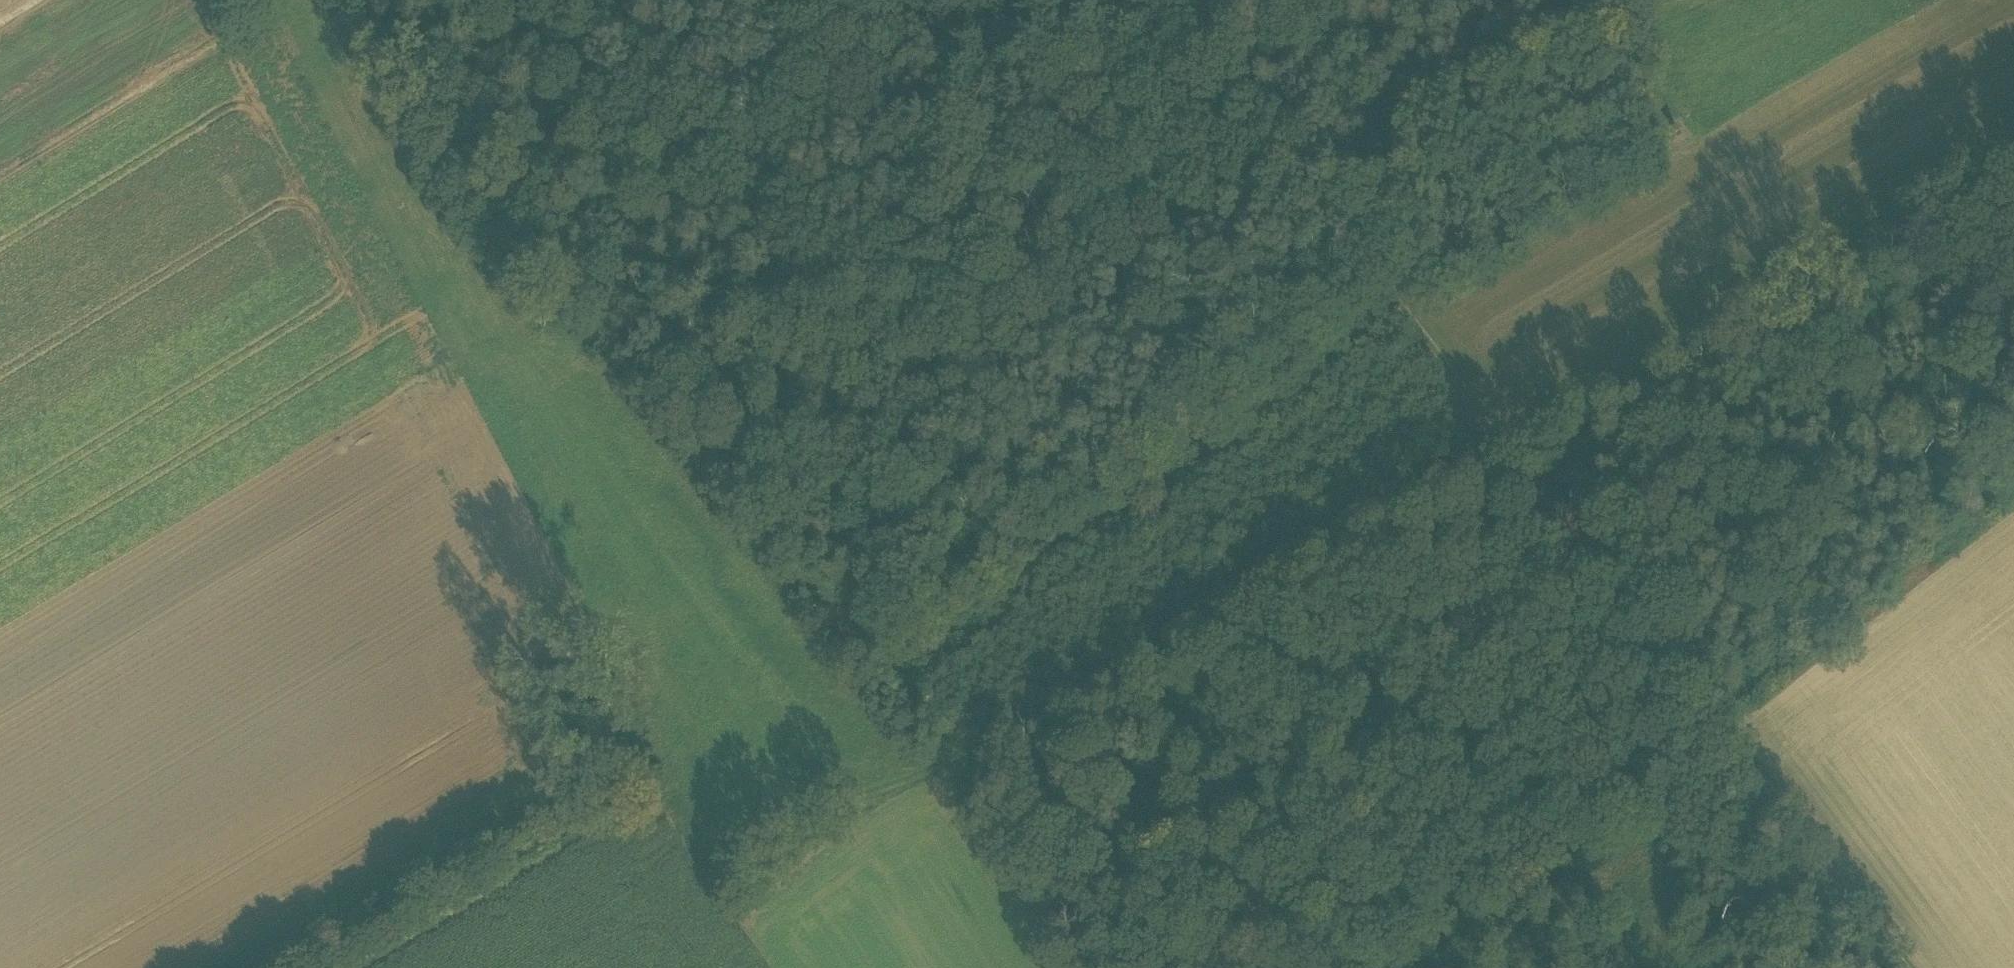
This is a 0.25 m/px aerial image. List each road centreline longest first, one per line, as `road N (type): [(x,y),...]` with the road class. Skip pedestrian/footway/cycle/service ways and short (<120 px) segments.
road 1 (track): [(2013,153),(1136,680),(919,768),(724,861)]
road 2 (track): [(1901,967),(1168,0)]
road 3 (track): [(1752,772),(1427,967)]
road 4 (track): [(1317,197),(1601,28)]

